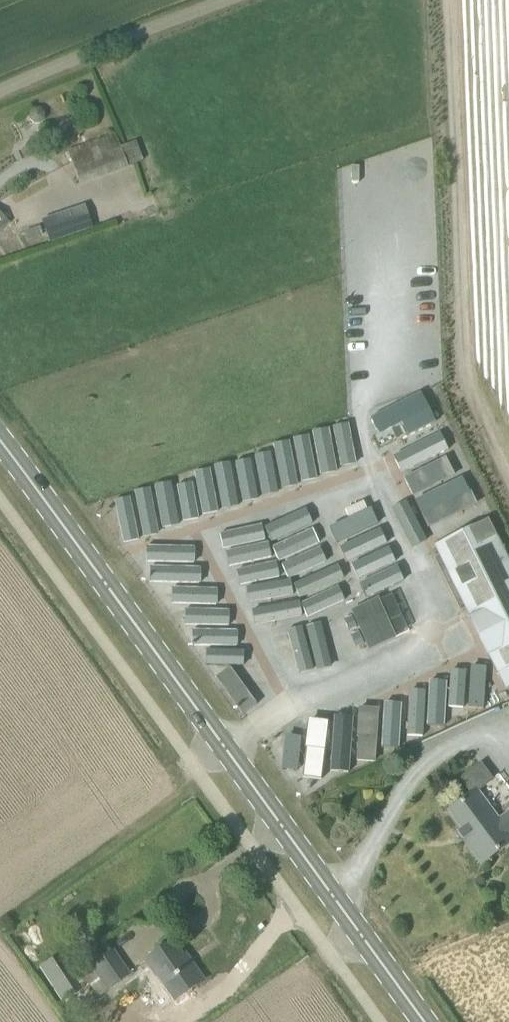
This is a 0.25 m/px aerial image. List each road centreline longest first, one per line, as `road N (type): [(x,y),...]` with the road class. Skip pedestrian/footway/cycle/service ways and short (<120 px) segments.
road 1 (primary): [(422,1021),(0,434)]
road 2 (unclassified): [(0,96),(245,0)]

